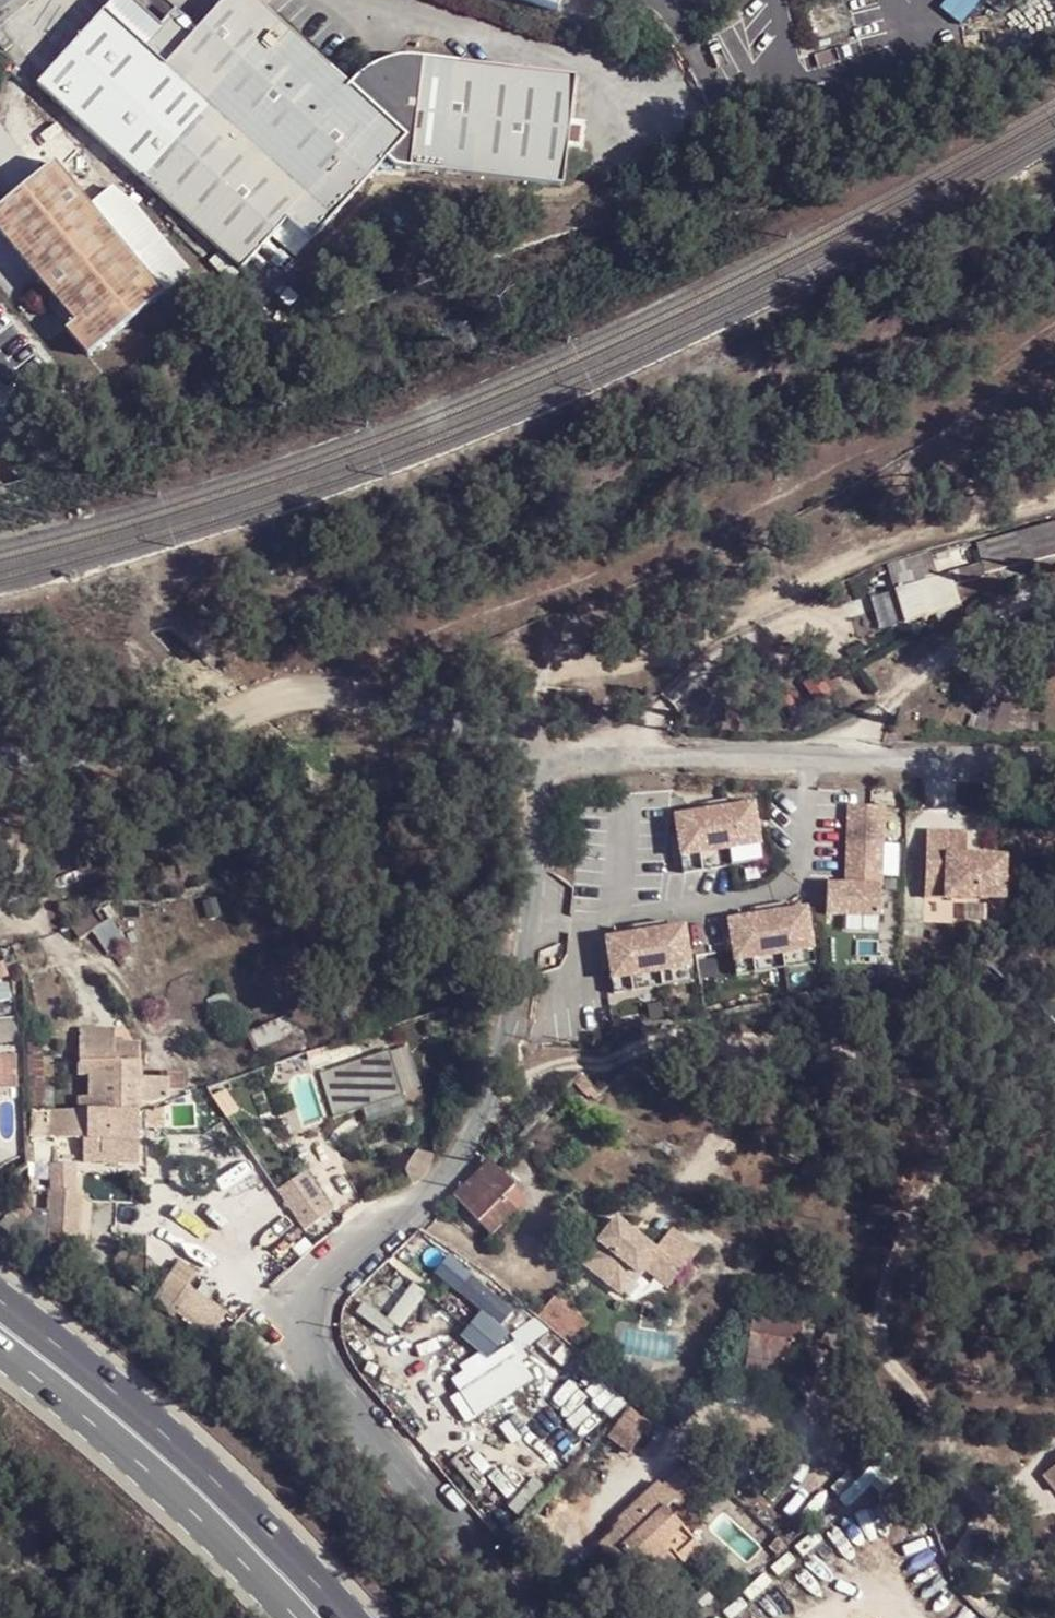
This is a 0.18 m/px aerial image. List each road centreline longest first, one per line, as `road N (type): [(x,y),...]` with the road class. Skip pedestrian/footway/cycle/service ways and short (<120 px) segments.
road 1 (residential): [(547,761),(517,1014),(481,1115),(437,1188),(314,1292),(303,1326),(325,1372),(514,1617)]
road 2 (residential): [(0,753),(106,750),(305,694),(547,761)]
road 3 (residential): [(1054,765),(871,757),(547,761)]
road 4 (primary): [(0,1323),(198,1485),(322,1617)]

